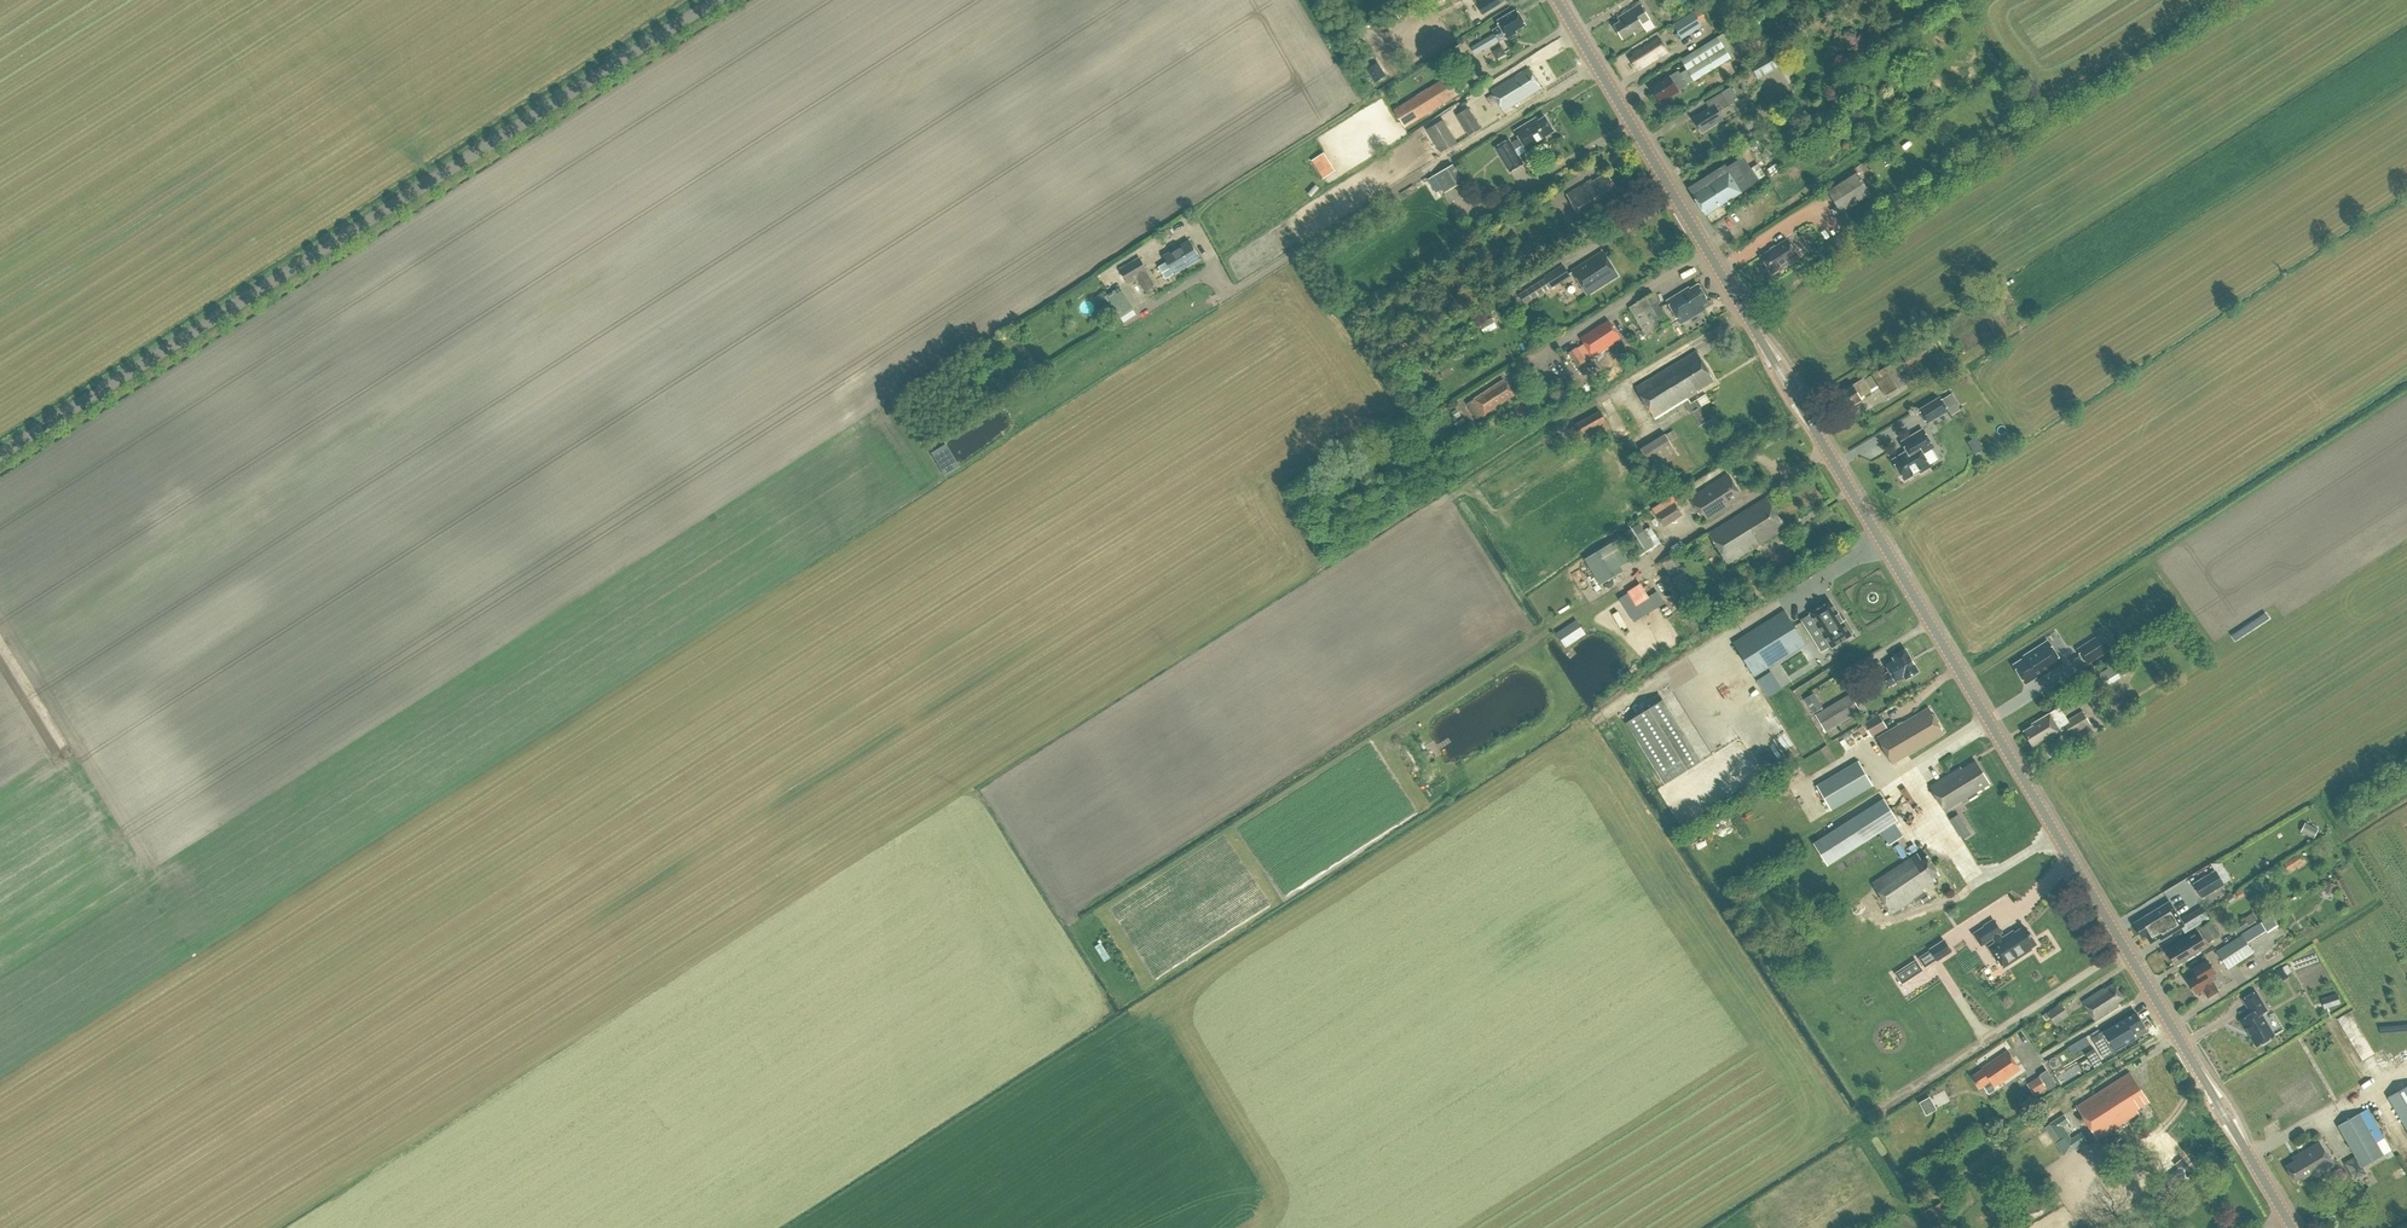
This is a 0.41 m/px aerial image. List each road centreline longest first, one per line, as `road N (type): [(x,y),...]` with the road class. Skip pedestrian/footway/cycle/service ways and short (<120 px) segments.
road 1 (secondary): [(2286,1217),(1557,0)]
road 2 (unclassified): [(0,453),(715,0)]
road 3 (track): [(1741,307),(2234,0)]

